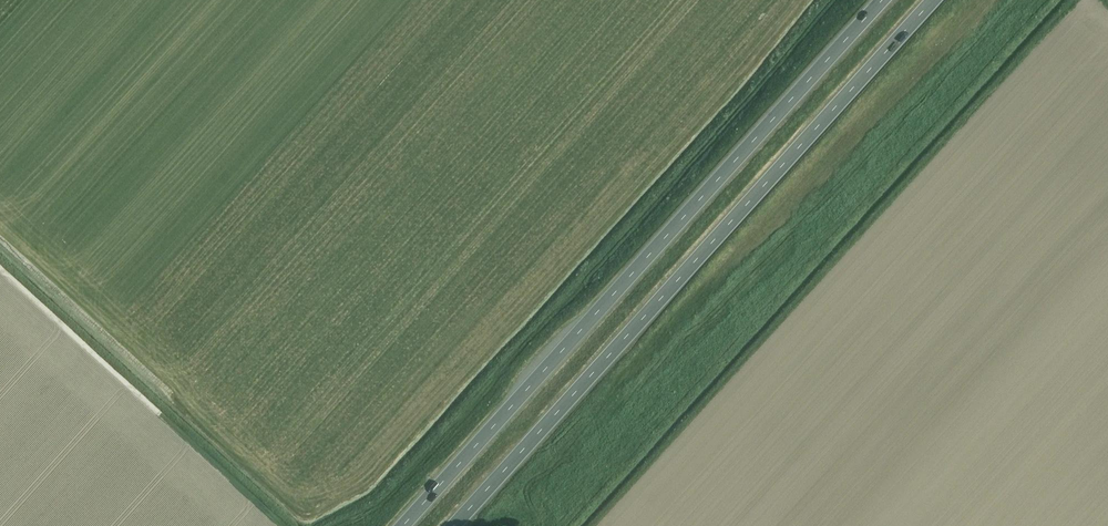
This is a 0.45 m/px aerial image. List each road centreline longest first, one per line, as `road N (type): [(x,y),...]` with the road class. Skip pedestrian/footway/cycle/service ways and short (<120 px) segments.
road 1 (trunk): [(883,0),(404,525)]
road 2 (trunk): [(456,525),(934,0)]

